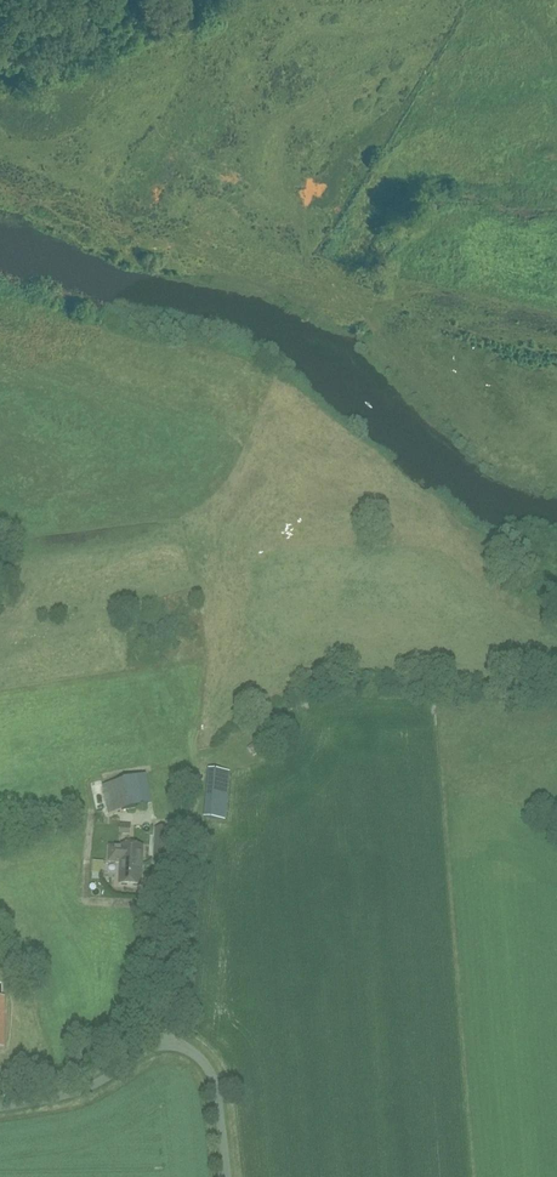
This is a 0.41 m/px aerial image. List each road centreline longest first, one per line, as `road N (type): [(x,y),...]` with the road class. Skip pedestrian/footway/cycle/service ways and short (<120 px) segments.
road 1 (unclassified): [(226,1176),(217,1090),(185,1051),(153,1050),(66,1098),(0,1108)]
road 2 (track): [(162,1048),(158,972),(168,894)]

